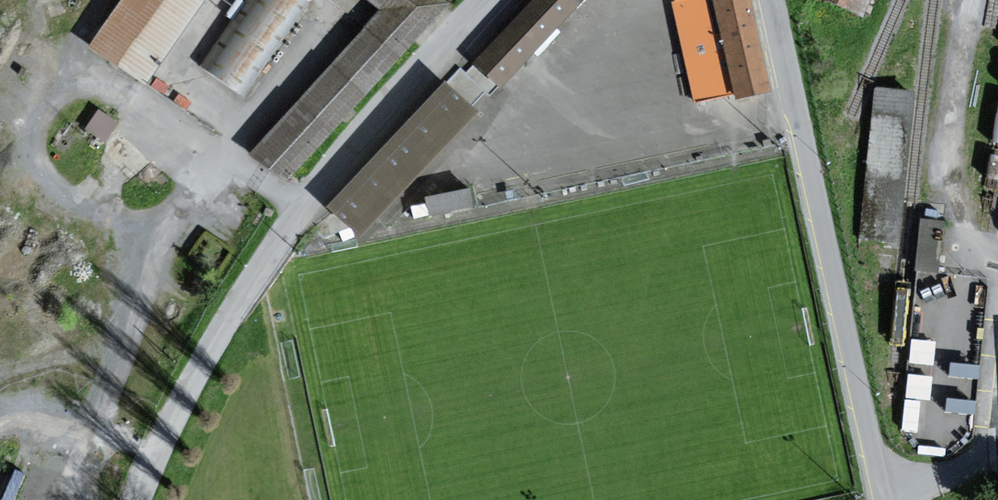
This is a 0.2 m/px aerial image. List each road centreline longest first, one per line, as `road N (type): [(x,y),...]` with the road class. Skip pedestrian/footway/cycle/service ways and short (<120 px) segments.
road 1 (residential): [(484,0),(270,247),(191,380),(137,499)]
road 2 (residential): [(772,0),(882,499)]
road 3 (track): [(976,0),(949,157),(963,225)]

